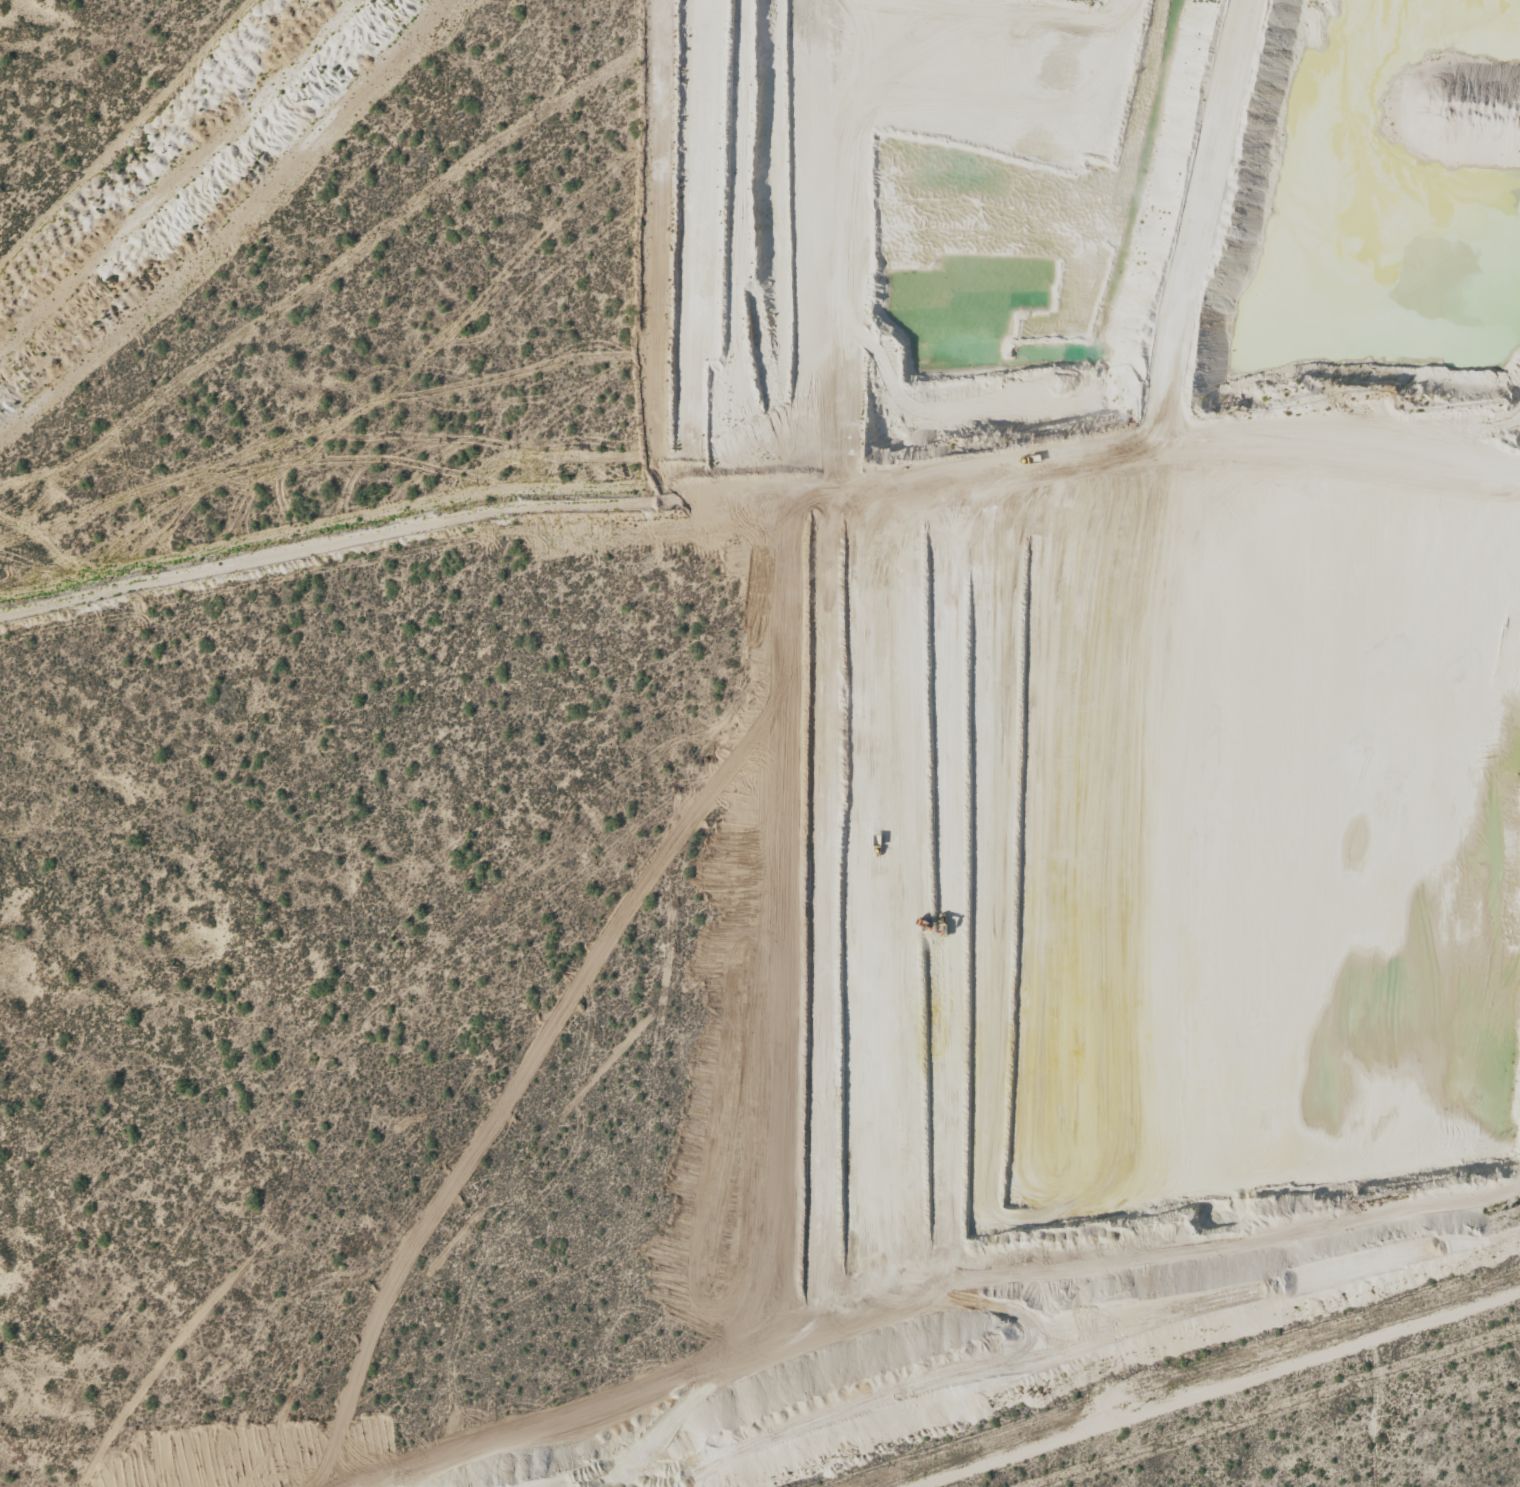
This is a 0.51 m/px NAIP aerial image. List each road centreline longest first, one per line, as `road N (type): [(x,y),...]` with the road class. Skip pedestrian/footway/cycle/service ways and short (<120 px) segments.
road 1 (track): [(1358,1486),(1330,1177),(1369,359),(1329,178),(1258,22),(1232,0)]

